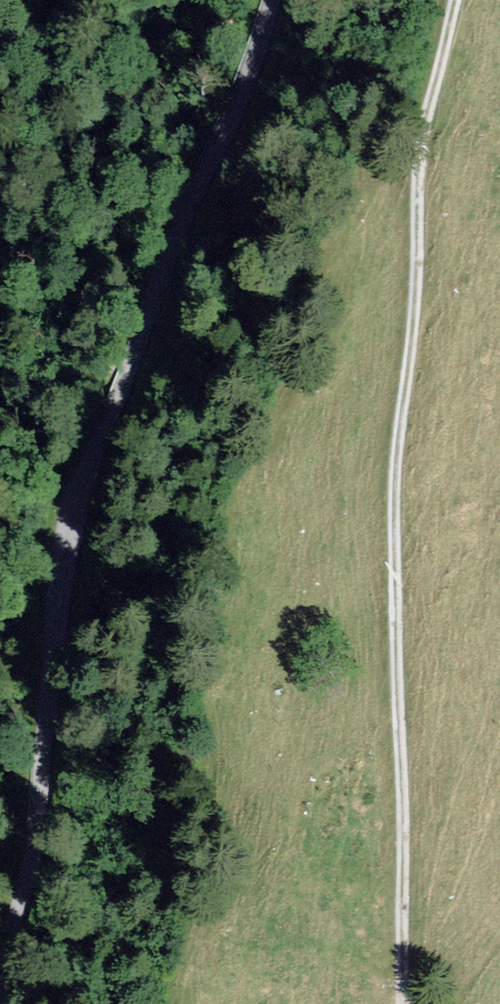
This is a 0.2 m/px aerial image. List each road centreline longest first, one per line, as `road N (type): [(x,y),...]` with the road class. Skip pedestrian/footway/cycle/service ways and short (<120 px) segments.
road 1 (unclassified): [(275,0),(76,525),(39,833),(0,996)]
road 2 (track): [(401,1003),(399,467),(432,110),(461,0)]

